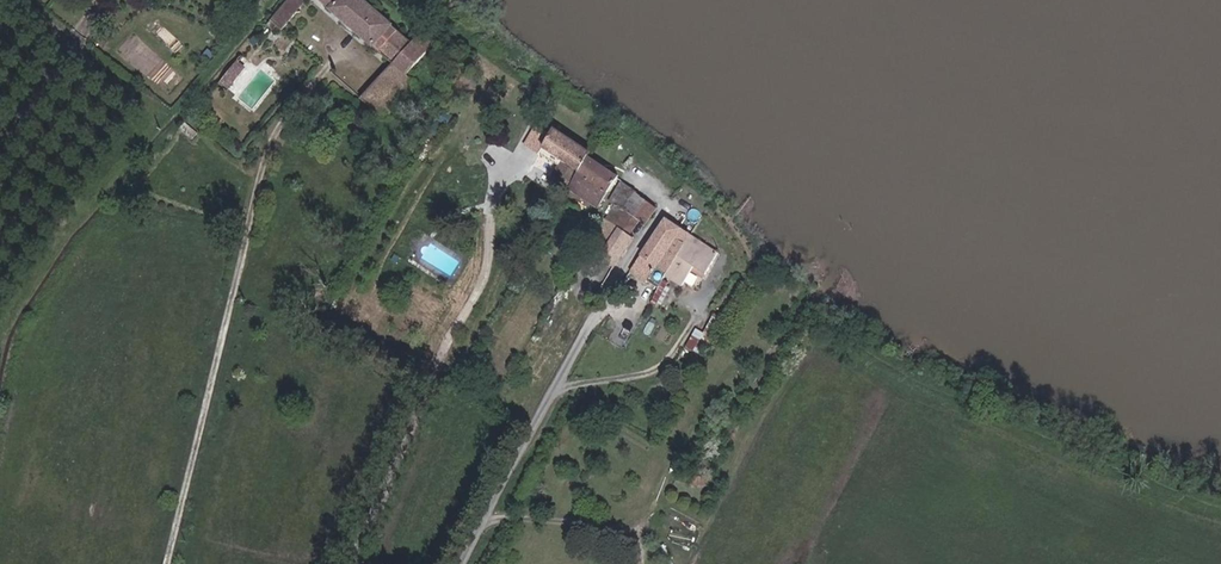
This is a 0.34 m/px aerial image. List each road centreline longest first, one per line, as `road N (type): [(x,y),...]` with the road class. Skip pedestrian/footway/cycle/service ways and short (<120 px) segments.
road 1 (unclassified): [(467,563),(619,283)]

